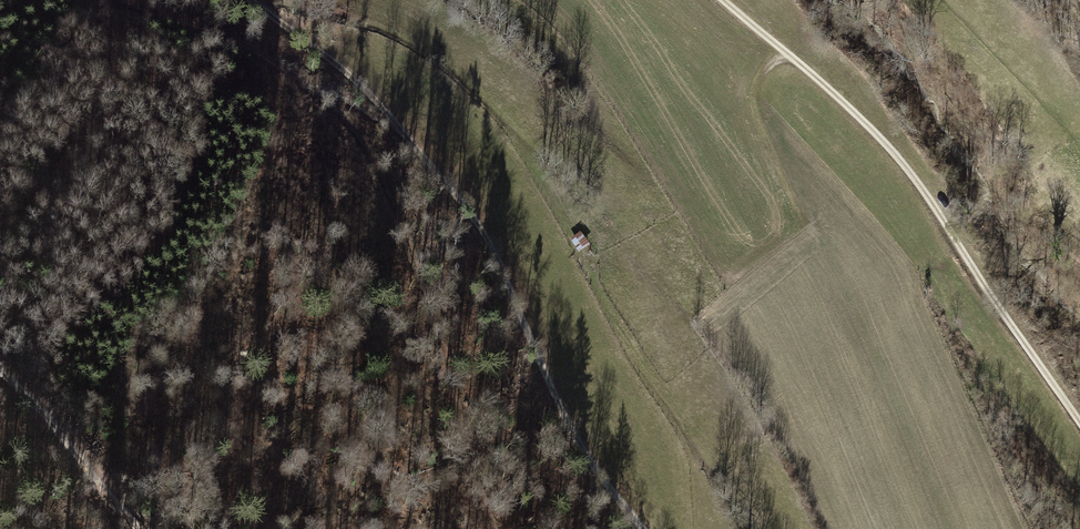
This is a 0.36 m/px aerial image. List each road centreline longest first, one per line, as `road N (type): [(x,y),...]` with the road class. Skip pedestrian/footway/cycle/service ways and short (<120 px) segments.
road 1 (track): [(493,528),(447,357),(393,201),(361,138),(321,99),(218,38),(121,0)]
road 2 (track): [(251,0),(320,50),(440,171),(492,246),(574,429),(648,528)]
road 3 (track): [(1079,422),(926,193),(855,112),(724,0)]
road 4 (track): [(0,368),(144,528)]

